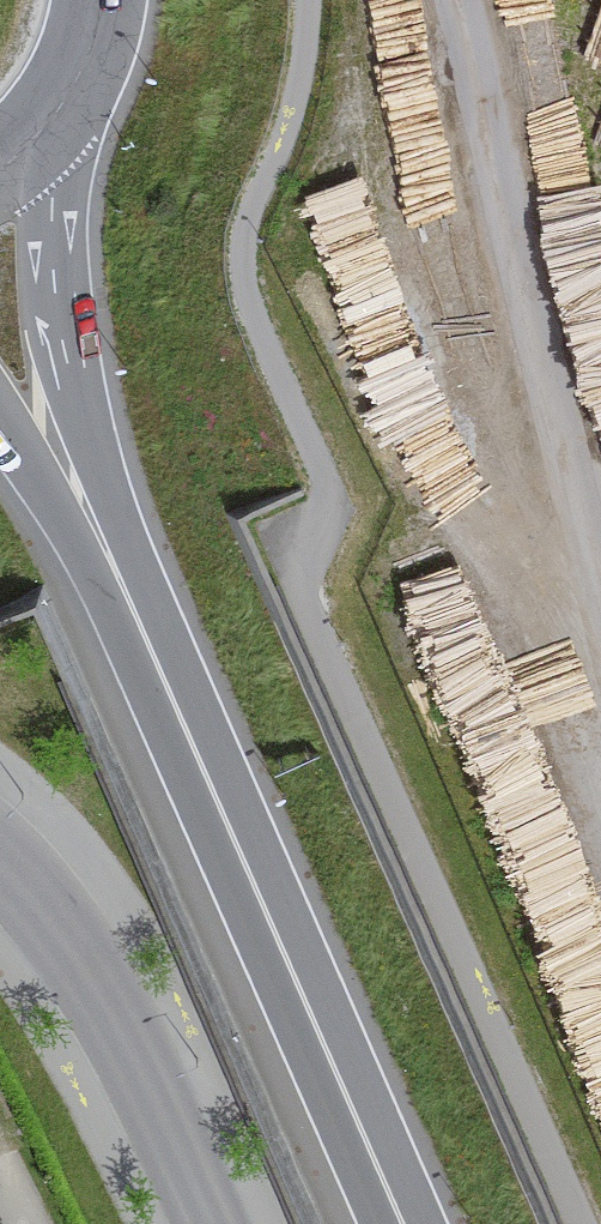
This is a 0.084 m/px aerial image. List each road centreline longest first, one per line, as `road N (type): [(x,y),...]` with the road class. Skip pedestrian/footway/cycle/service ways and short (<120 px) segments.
road 1 (trunk): [(397,1223),(109,580)]
road 2 (trunk): [(109,580),(60,323),(59,258),(23,151)]
road 3 (residential): [(213,1223),(91,984),(0,865)]
road 4 (trunk): [(0,413),(109,580)]
road 5 (trunk): [(23,151),(74,85),(101,0)]

